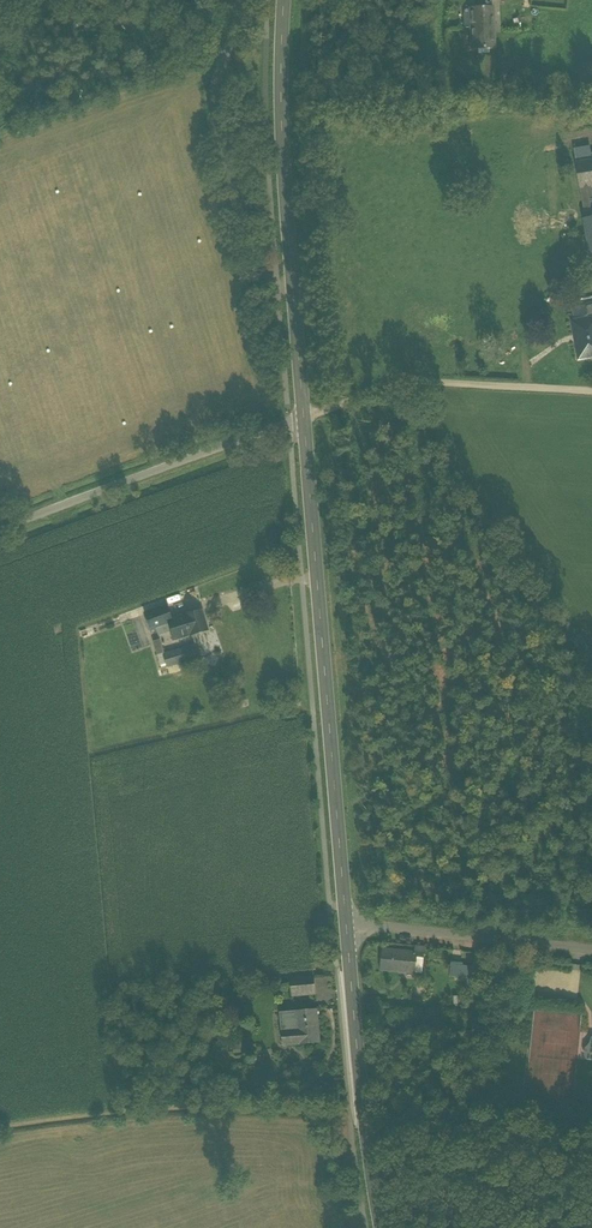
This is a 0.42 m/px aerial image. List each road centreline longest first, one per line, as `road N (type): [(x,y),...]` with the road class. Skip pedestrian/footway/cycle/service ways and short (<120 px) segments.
road 1 (tertiary): [(346,925),(303,417)]
road 2 (tertiary): [(303,417),(282,128),(284,0)]
road 3 (unclassified): [(0,529),(303,417)]
road 4 (tertiary): [(380,1227),(346,925)]
road 5 (unclassified): [(591,390),(396,380),(303,417)]
road 6 (residential): [(591,952),(346,925)]

